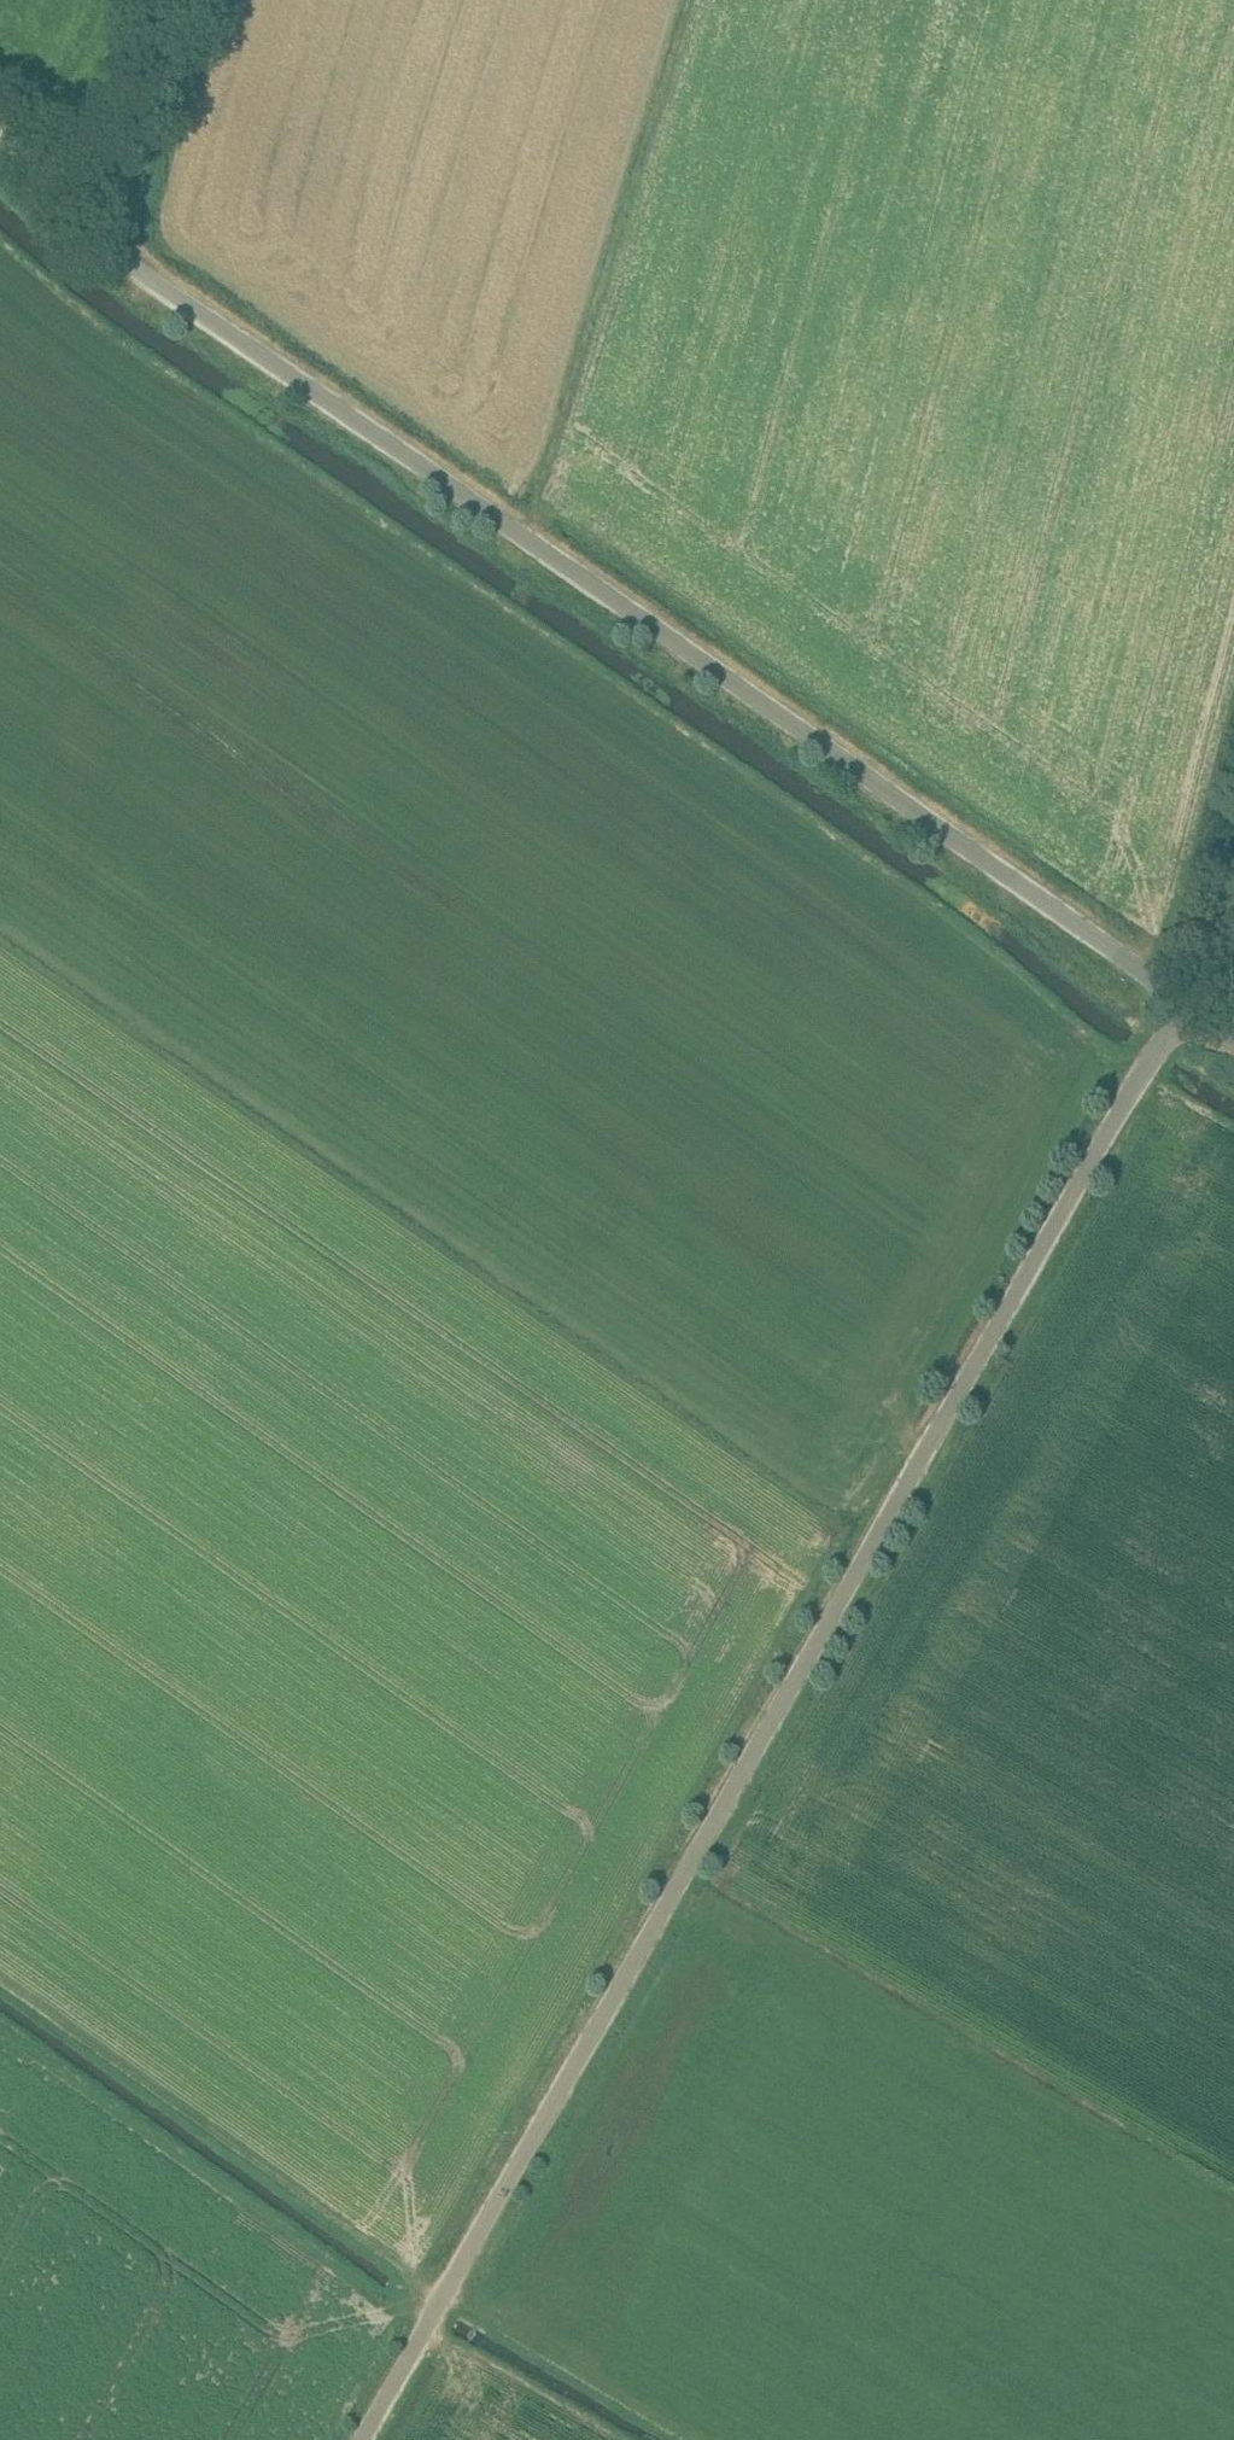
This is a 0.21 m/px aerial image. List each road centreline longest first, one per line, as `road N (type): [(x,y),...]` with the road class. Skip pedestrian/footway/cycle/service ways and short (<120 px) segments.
road 1 (unclassified): [(362,2439),(1190,1002)]
road 2 (unclassified): [(1190,1002),(136,266),(111,235),(111,213),(179,0)]
road 3 (track): [(0,133),(111,213)]

